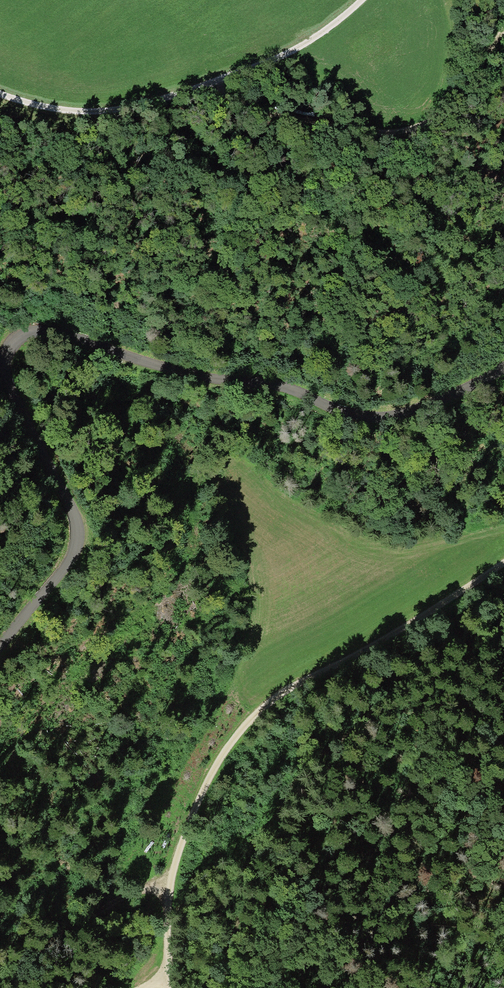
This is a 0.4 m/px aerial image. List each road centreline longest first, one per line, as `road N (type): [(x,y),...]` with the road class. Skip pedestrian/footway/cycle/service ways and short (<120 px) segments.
road 1 (track): [(169,987),(161,973),(169,885),(214,765),(256,711),(503,562)]
road 2 (residential): [(503,366),(449,398),(375,419),(340,416),(262,384),(157,367),(56,333),(11,340),(0,365)]
road 3 (track): [(503,624),(324,750),(293,780),(217,987)]
road 4 (track): [(0,94),(70,112),(131,110),(283,55),(361,0)]
road 5 (residential): [(0,369),(1,389),(74,529),(69,559),(0,648)]
road 6 (track): [(199,88),(367,131),(415,129)]
road 7 (track): [(0,971),(61,944),(107,905),(169,885)]
road 8 (track): [(503,27),(457,102),(415,129)]

